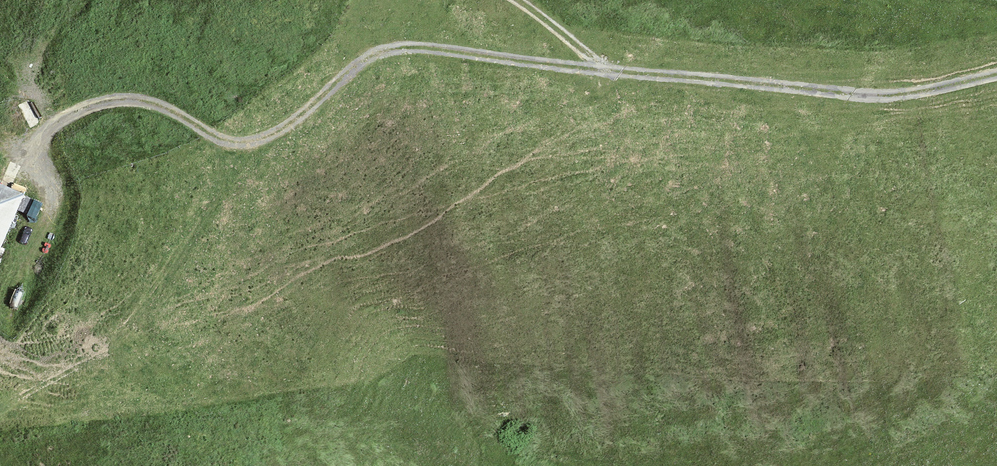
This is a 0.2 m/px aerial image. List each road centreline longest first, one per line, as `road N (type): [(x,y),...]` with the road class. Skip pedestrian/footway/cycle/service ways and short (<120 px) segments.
road 1 (track): [(996,75),(893,98),(630,78),(396,48),(361,59),(281,132),(246,145),(217,143),(142,100),(102,102),(25,155)]
road 2 (track): [(258,140),(178,243),(143,304),(88,361),(0,407)]
road 3 (track): [(510,0),(609,75)]

